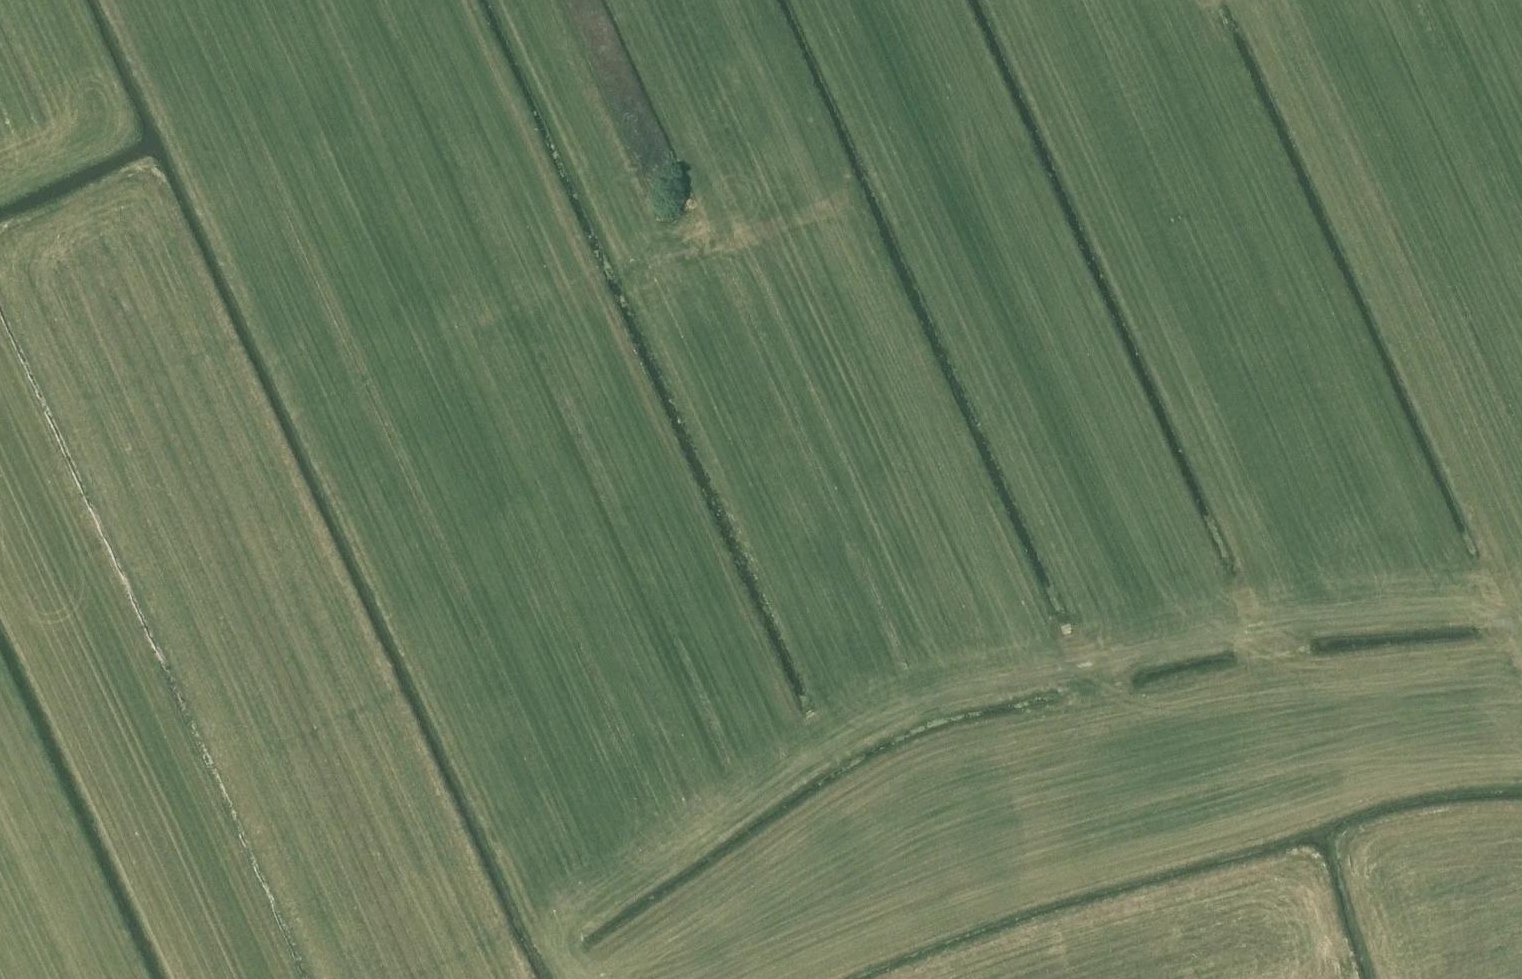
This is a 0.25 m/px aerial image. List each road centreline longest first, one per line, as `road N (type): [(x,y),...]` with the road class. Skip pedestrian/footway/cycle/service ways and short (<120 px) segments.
road 1 (track): [(1521,644),(1465,608),(1218,632)]

